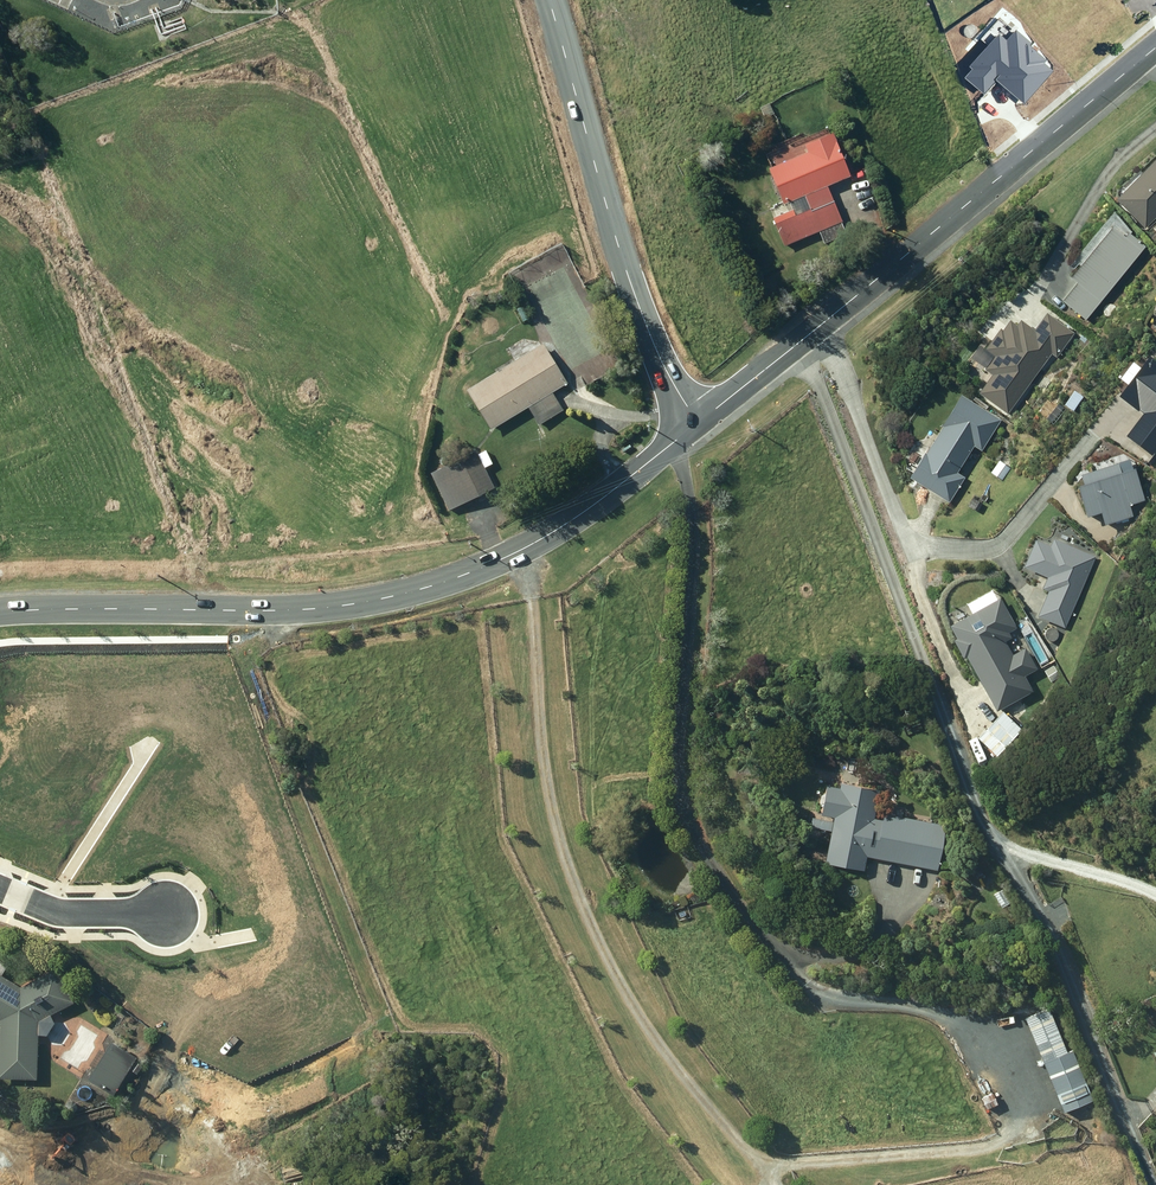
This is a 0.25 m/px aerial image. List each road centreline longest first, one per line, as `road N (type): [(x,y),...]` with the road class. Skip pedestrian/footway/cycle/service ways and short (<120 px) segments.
road 1 (tertiary): [(0,610),(252,609),(396,595),(527,549),(693,425)]
road 2 (tertiary): [(693,425),(1155,47)]
road 3 (residential): [(547,0),(653,347),(693,425)]
road 4 (residential): [(0,891),(90,916),(158,913)]

